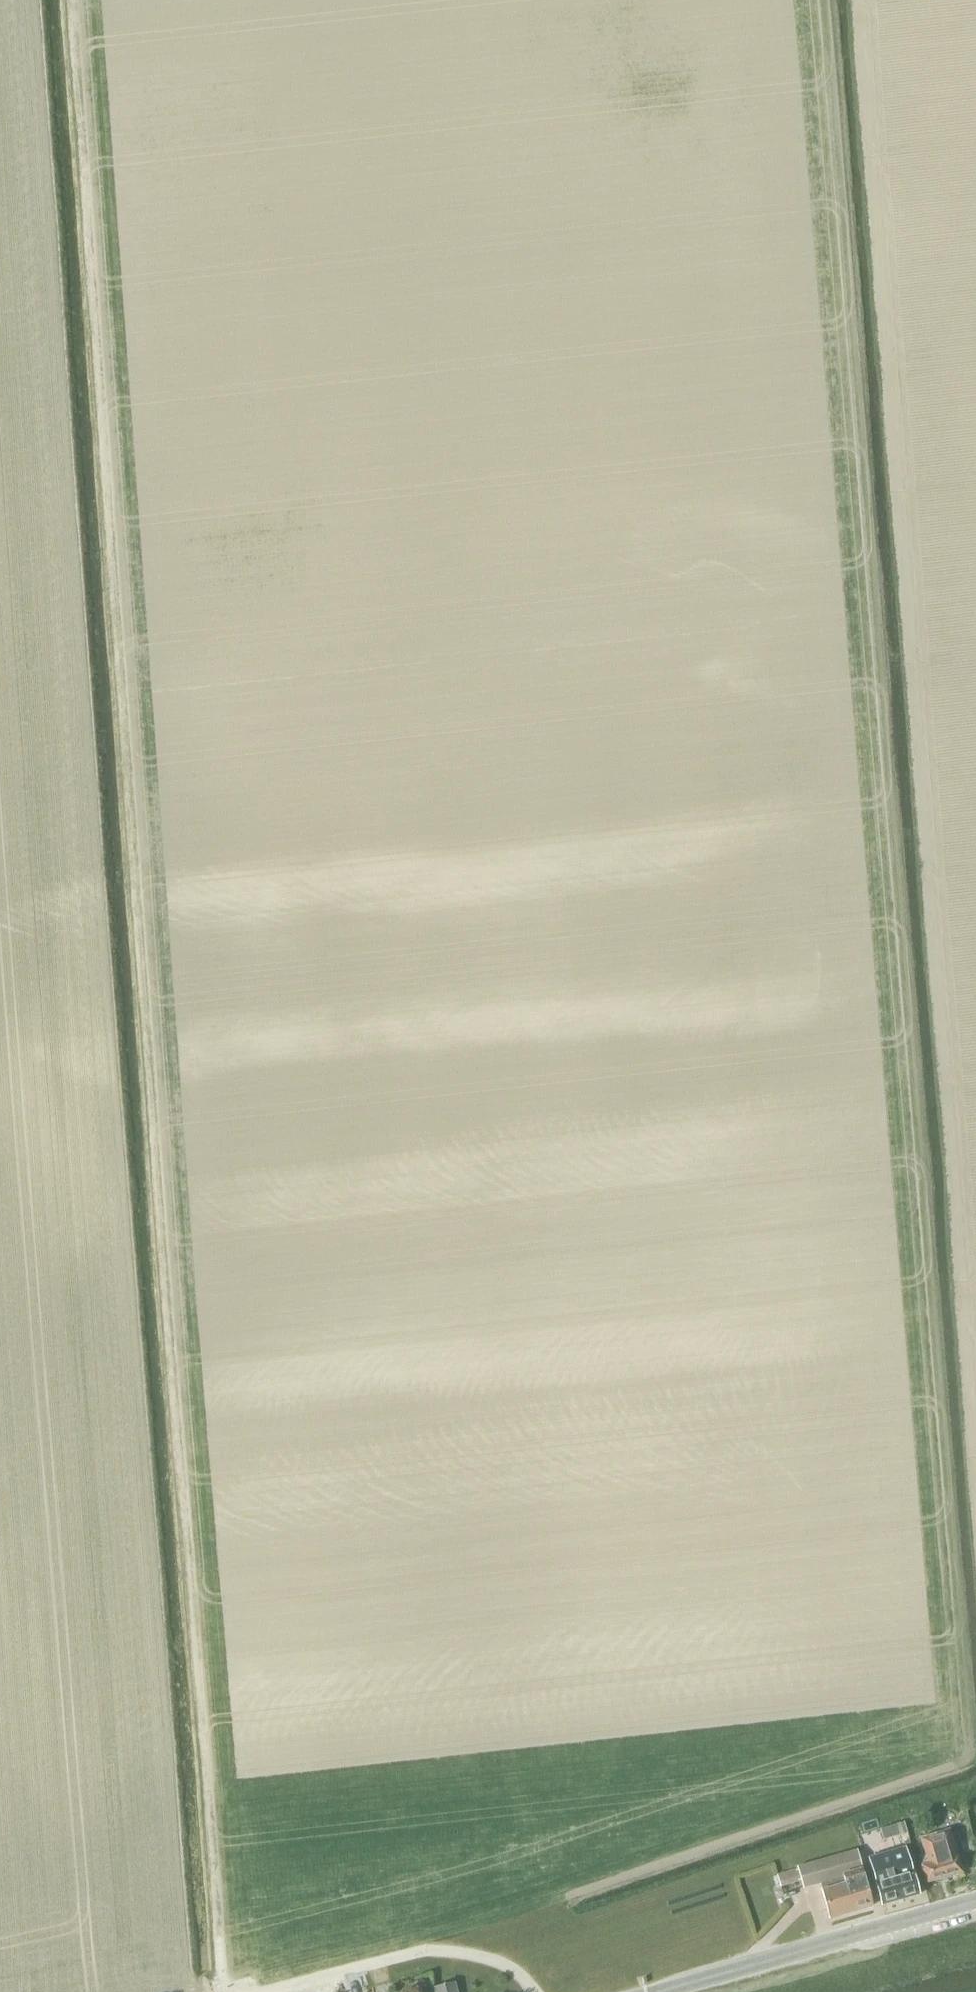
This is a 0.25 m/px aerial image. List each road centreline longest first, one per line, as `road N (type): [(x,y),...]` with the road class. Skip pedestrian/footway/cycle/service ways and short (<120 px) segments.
road 1 (tertiary): [(655,1991),(975,1901)]

